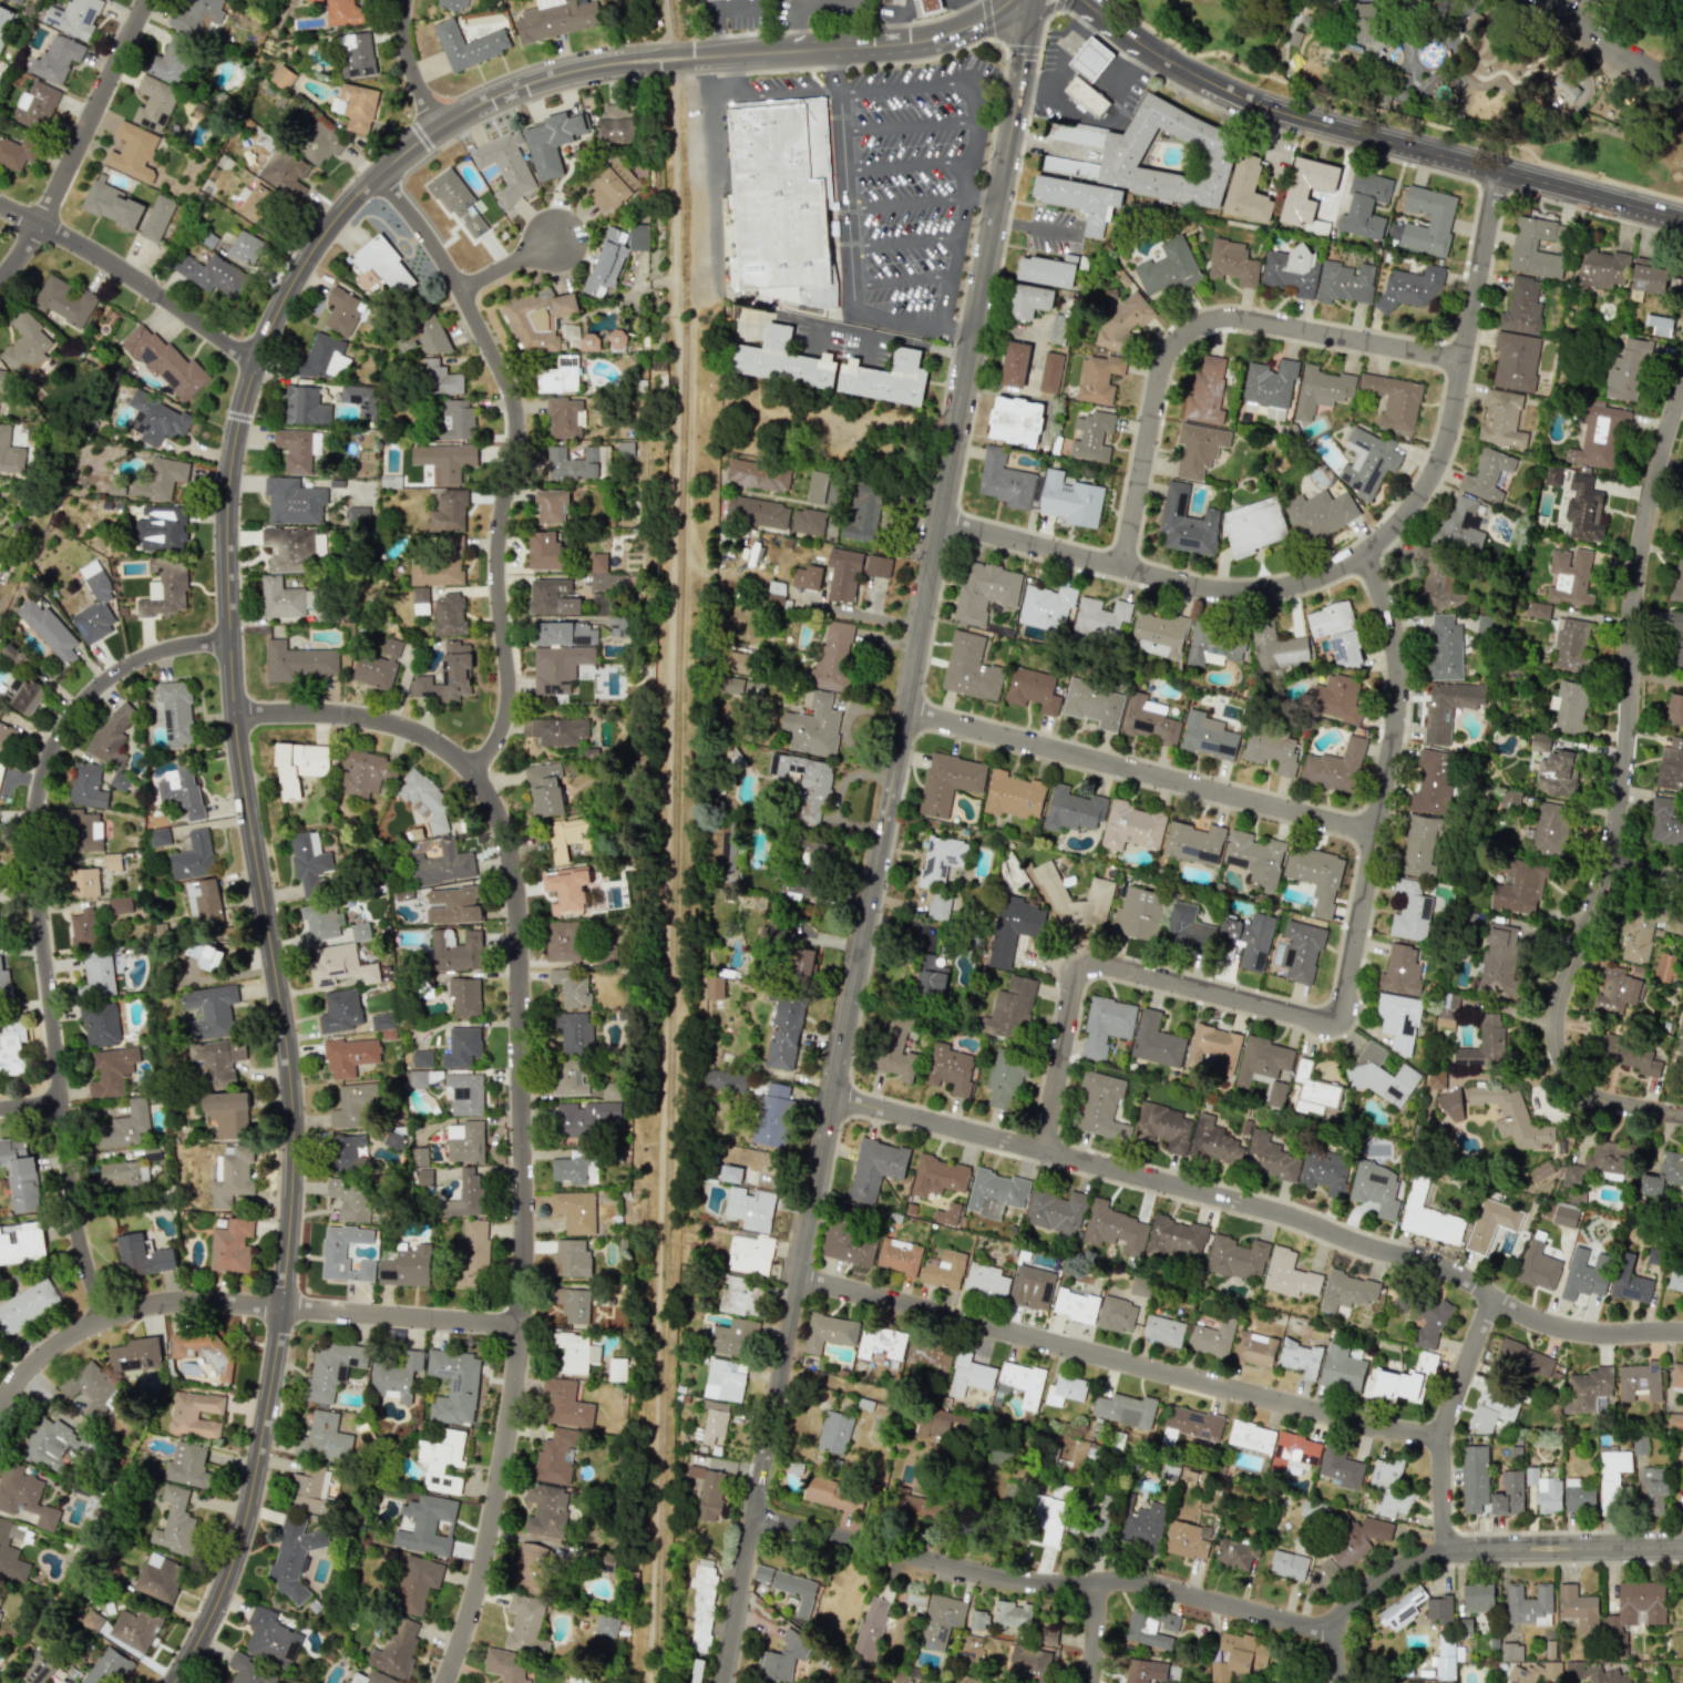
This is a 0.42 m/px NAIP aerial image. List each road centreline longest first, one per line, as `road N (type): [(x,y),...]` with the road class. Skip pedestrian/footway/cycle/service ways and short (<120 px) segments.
road 1 (tertiary): [(1007,0),(974,22),(924,39),(614,62),(486,102),(374,176),(316,248),(280,309),(236,443),(228,555),(236,712),(290,1049),(294,1233),(249,1502),(211,1617),(173,1682)]
road 2 (tertiary): [(1038,0),(727,1682)]
road 3 (residential): [(236,712),(357,716),(421,732),(475,774),(505,835),(517,928),(523,1323),(495,1513),(444,1682)]
road 4 (residential): [(1358,553),(1394,629),(1399,720),(1343,1025),(1080,957),(1046,1153)]
road 5 (residential): [(834,1100),(1299,1218),(1451,1270),(1546,1323),(1609,1334),(1682,1333)]
road 6 (residential): [(1495,168),(1440,449),(1409,506),(1358,553),(1292,583),(1207,587),(943,521)]
road 7 (residential): [(1682,374),(1636,546),(1619,798),(1553,1033),(1560,1061),(1580,1087),(1608,1101),(1682,1116)]
road 8 (residential): [(232,638),(158,650),(112,676),(61,733),(43,778),(39,919),(75,1227),(104,1316)]
road 9 (residential): [(801,1280),(1437,1437)]
road 10 (residential): [(475,774),(500,742),(512,705),(502,561),(520,447),(517,403),(453,275),(374,176)]
road 11 (secondary): [(1083,0),(1166,60),(1264,106),(1682,219)]
road 12 (residential): [(758,1517),(1006,1580),(1147,1584),(1333,1633)]
road 13 (residential): [(0,1410),(68,1336),(162,1301),(523,1323)]
road 14 (residential): [(1119,566),(1157,372),(1187,327),(1243,317),(1459,360)]
road 15 (residential): [(906,712),(1382,834)]
road 16 (residential): [(1333,1633),(1381,1576),(1441,1549),(1682,1547)]
road 17 (residential): [(149,0),(43,229),(0,290)]
road 18 (residential): [(0,208),(98,256),(257,363)]
road 19 (residential): [(1492,1296),(1439,1426),(1441,1549)]
road 20 (residential): [(408,0),(412,58),(447,124)]

